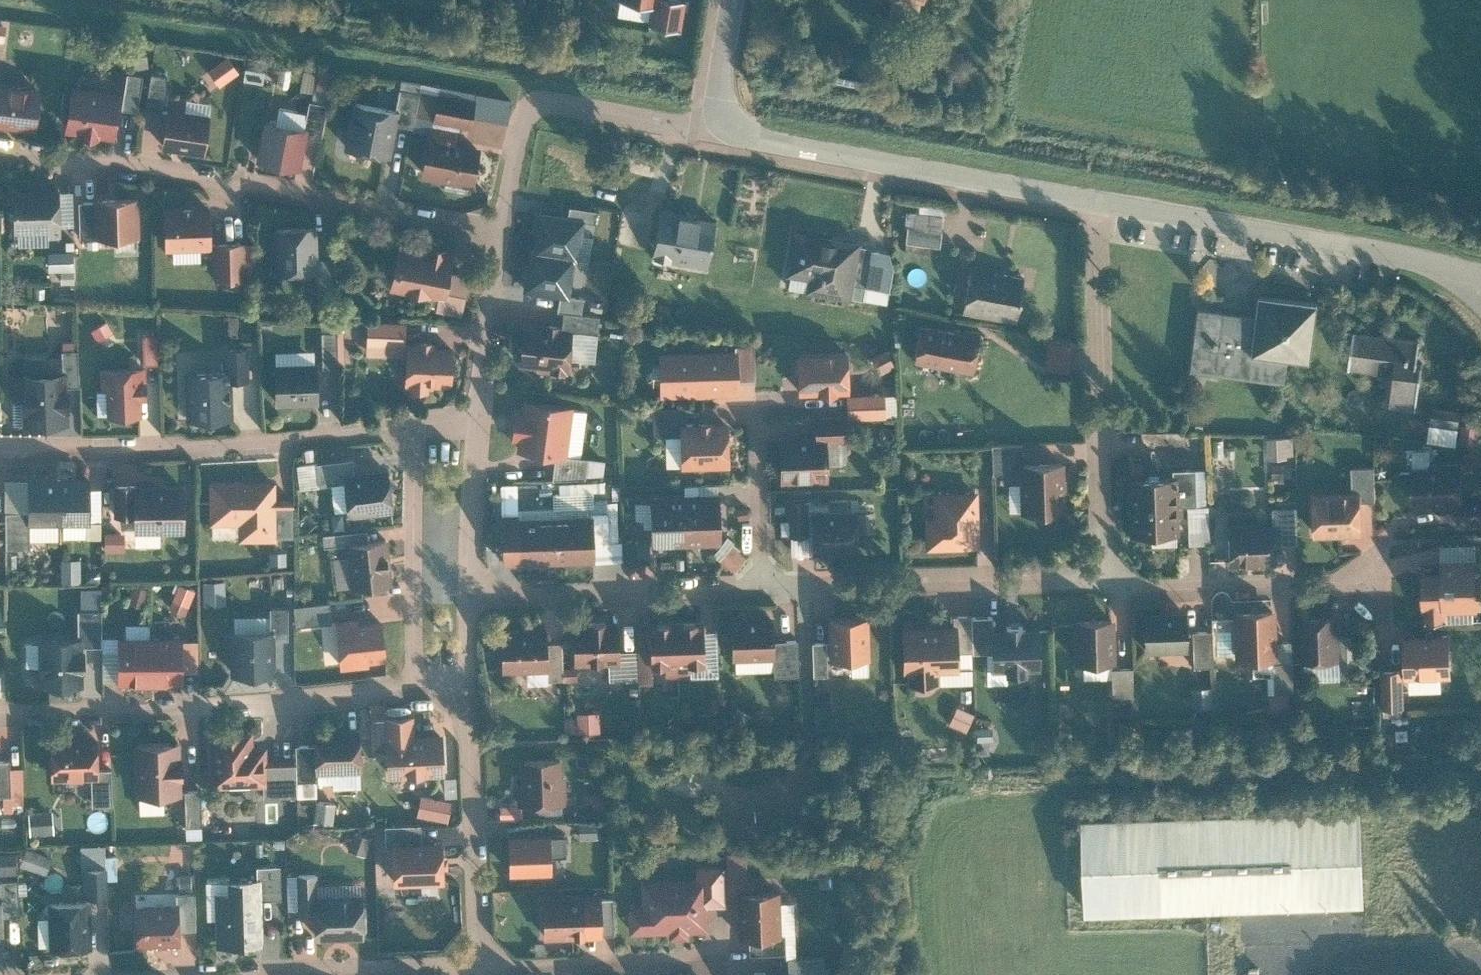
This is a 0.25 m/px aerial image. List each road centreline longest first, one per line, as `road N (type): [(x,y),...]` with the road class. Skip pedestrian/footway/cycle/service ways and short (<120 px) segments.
road 1 (residential): [(0,152),(256,184),(499,226)]
road 2 (residential): [(0,449),(255,444),(413,427)]
road 3 (residential): [(0,711),(412,688)]
road 4 (residential): [(1098,201),(753,138),(723,121)]
road 5 (residential): [(1098,201),(1103,577)]
road 6 (residential): [(1103,577),(760,585)]
road 7 (residential): [(1429,266),(1098,201)]
road 8 (residential): [(723,121),(683,127),(550,102),(526,108),(499,226)]
road 9 (residential): [(760,585),(473,593)]
road 10 (residential): [(471,688),(476,967)]
road 11 (residential): [(413,427),(412,688)]
road 12 (residential): [(1361,583),(1139,588),(1103,577)]
road 13 (residential): [(225,974),(476,967)]
road 14 (residential): [(476,967),(712,958)]
road 15 (residential): [(499,226),(478,422)]
road 16 (residential): [(757,413),(760,585)]
road 17 (residential): [(478,422),(473,593)]
road 18 (residential): [(723,121),(718,89),(732,0)]

